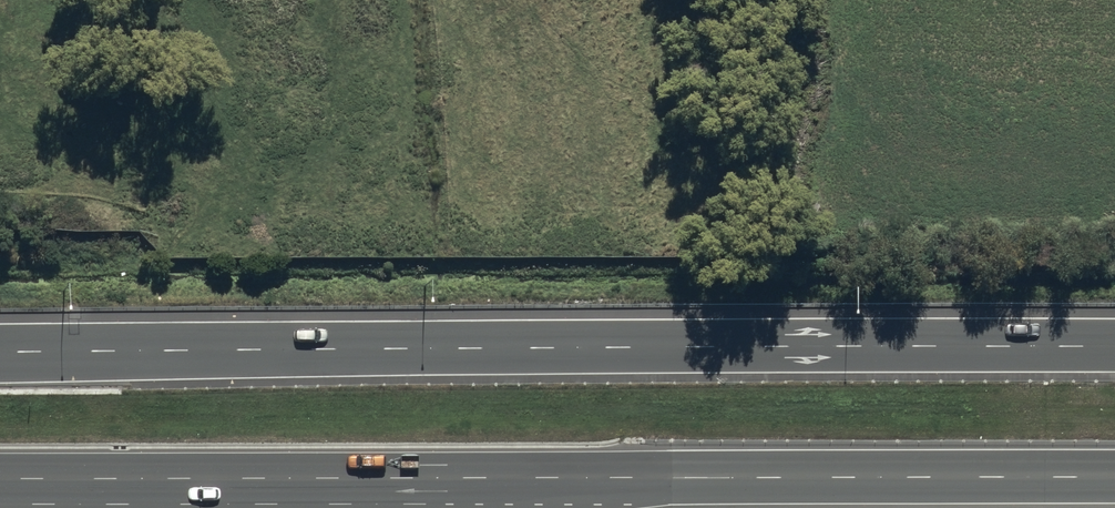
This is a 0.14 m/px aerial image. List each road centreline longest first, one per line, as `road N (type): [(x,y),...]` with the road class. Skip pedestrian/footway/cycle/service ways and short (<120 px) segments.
road 1 (trunk): [(0,353),(1114,348)]
road 2 (trunk): [(633,477),(0,478)]
road 3 (trunk): [(1114,476),(633,477)]
road 4 (trunk): [(633,477),(506,507)]

